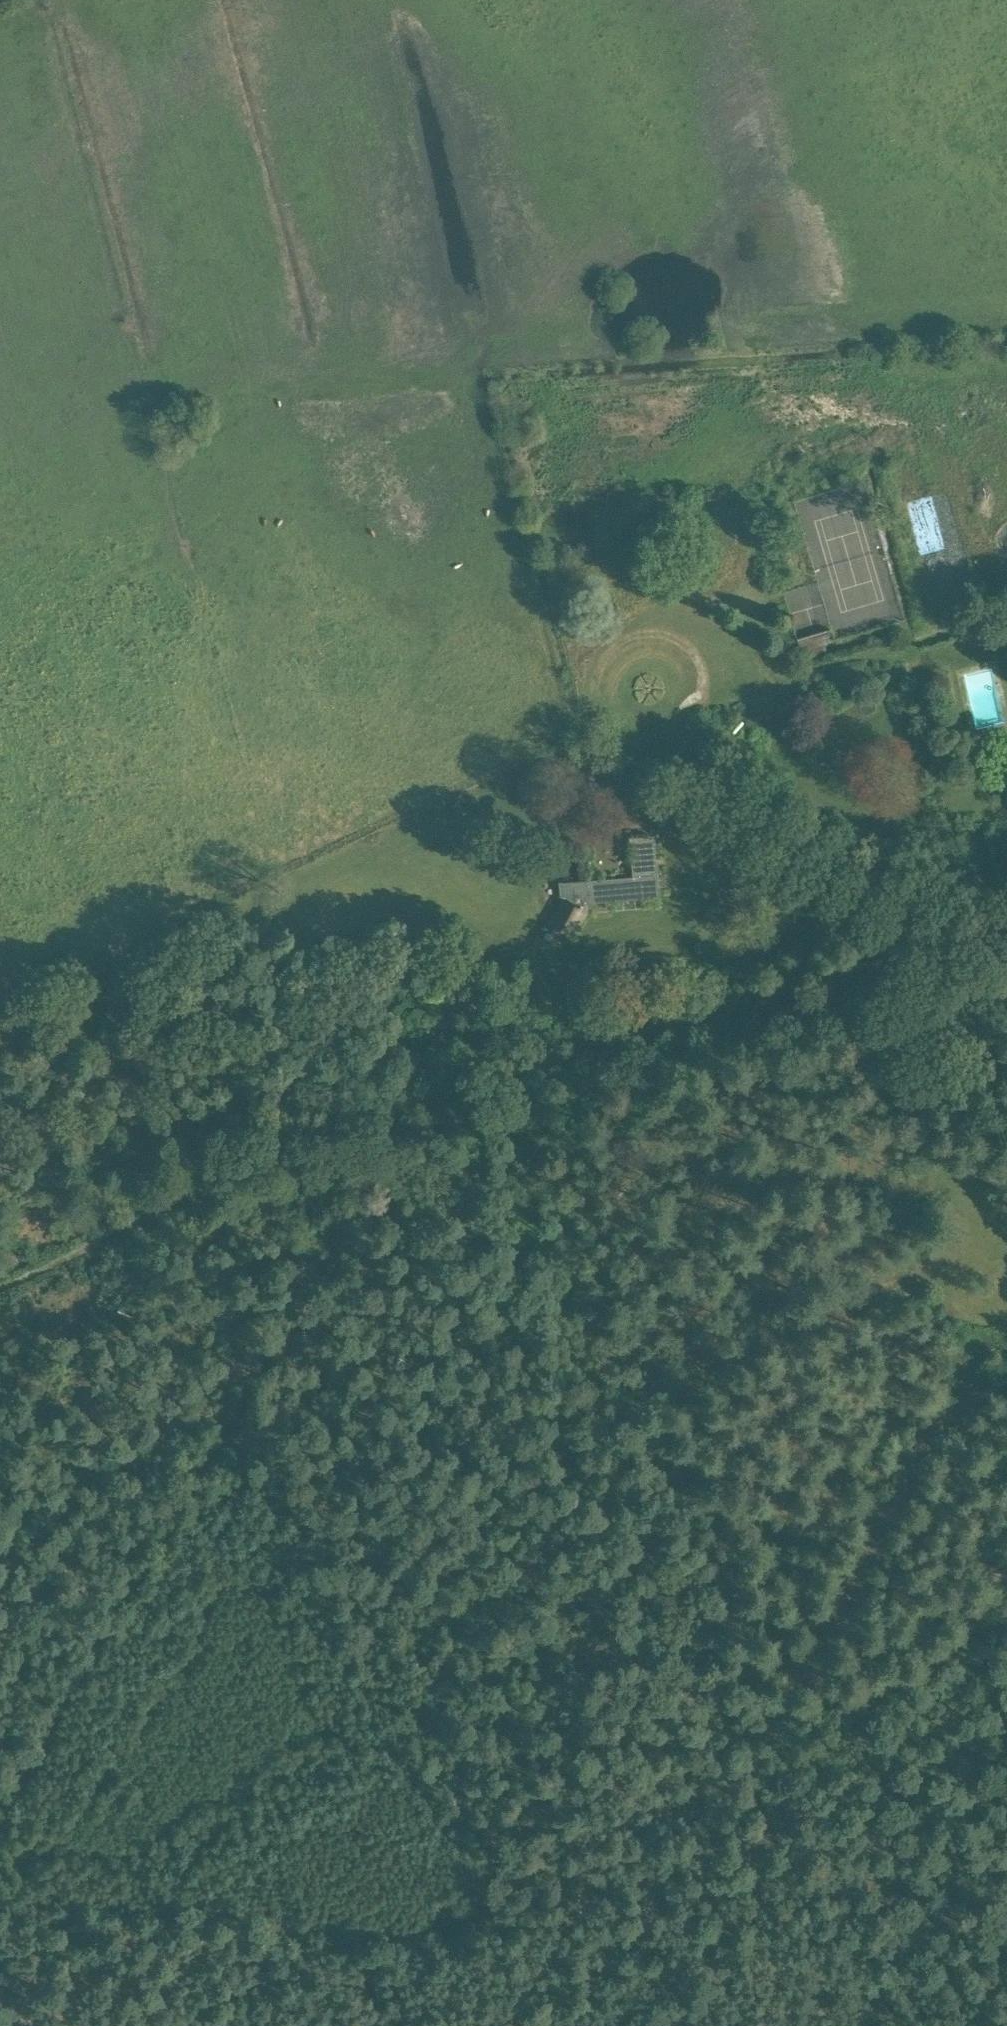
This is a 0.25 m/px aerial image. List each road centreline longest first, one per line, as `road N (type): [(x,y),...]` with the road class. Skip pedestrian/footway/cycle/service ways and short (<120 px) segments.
road 1 (track): [(0,1288),(299,1137),(460,1075),(1006,933)]

